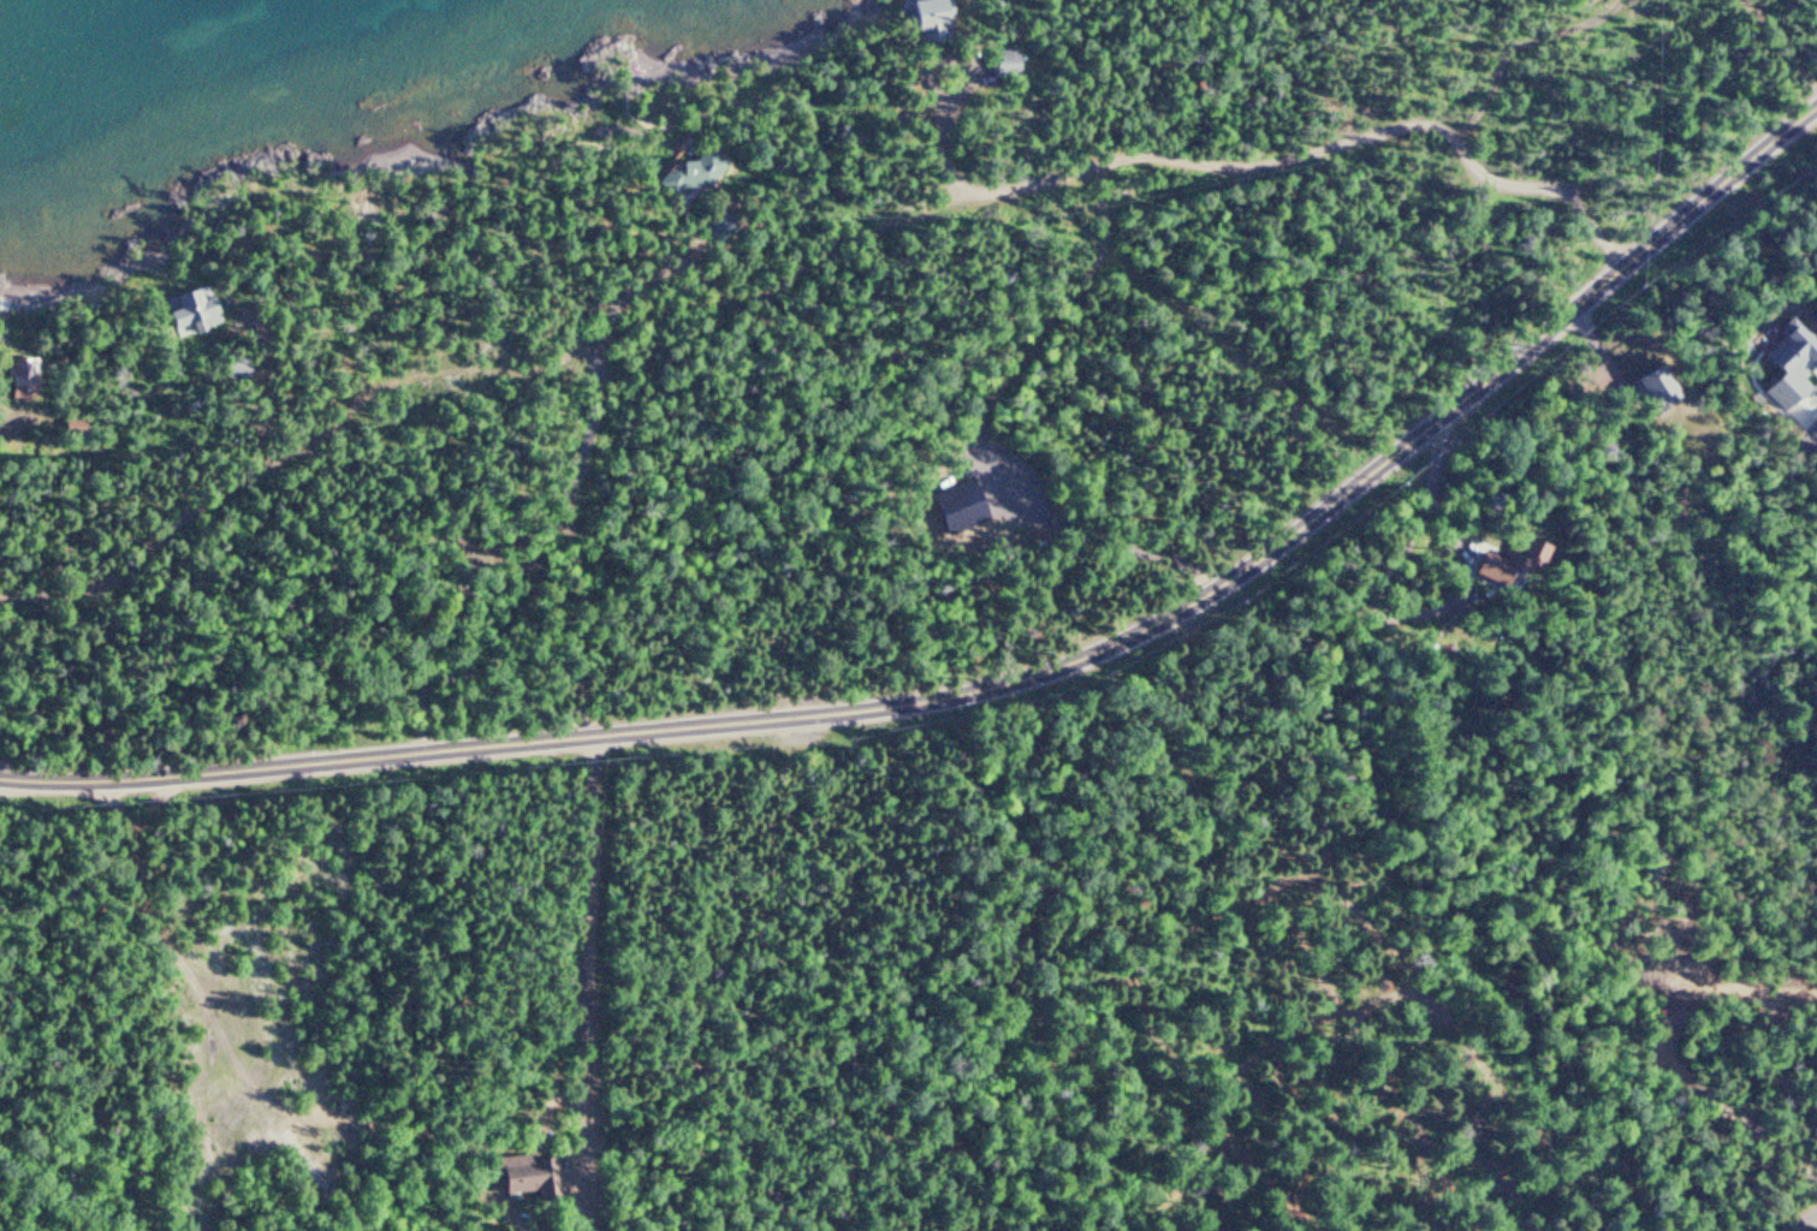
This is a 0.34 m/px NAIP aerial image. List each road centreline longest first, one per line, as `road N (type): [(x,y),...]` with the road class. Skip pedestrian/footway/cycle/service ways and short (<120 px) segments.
road 1 (primary): [(899,684),(969,679),(1086,644),(1222,567),(1402,432),(1816,85)]
road 2 (primary): [(0,765),(899,684)]
road 3 (residential): [(447,351),(411,406),(129,577),(76,590),(0,591)]

